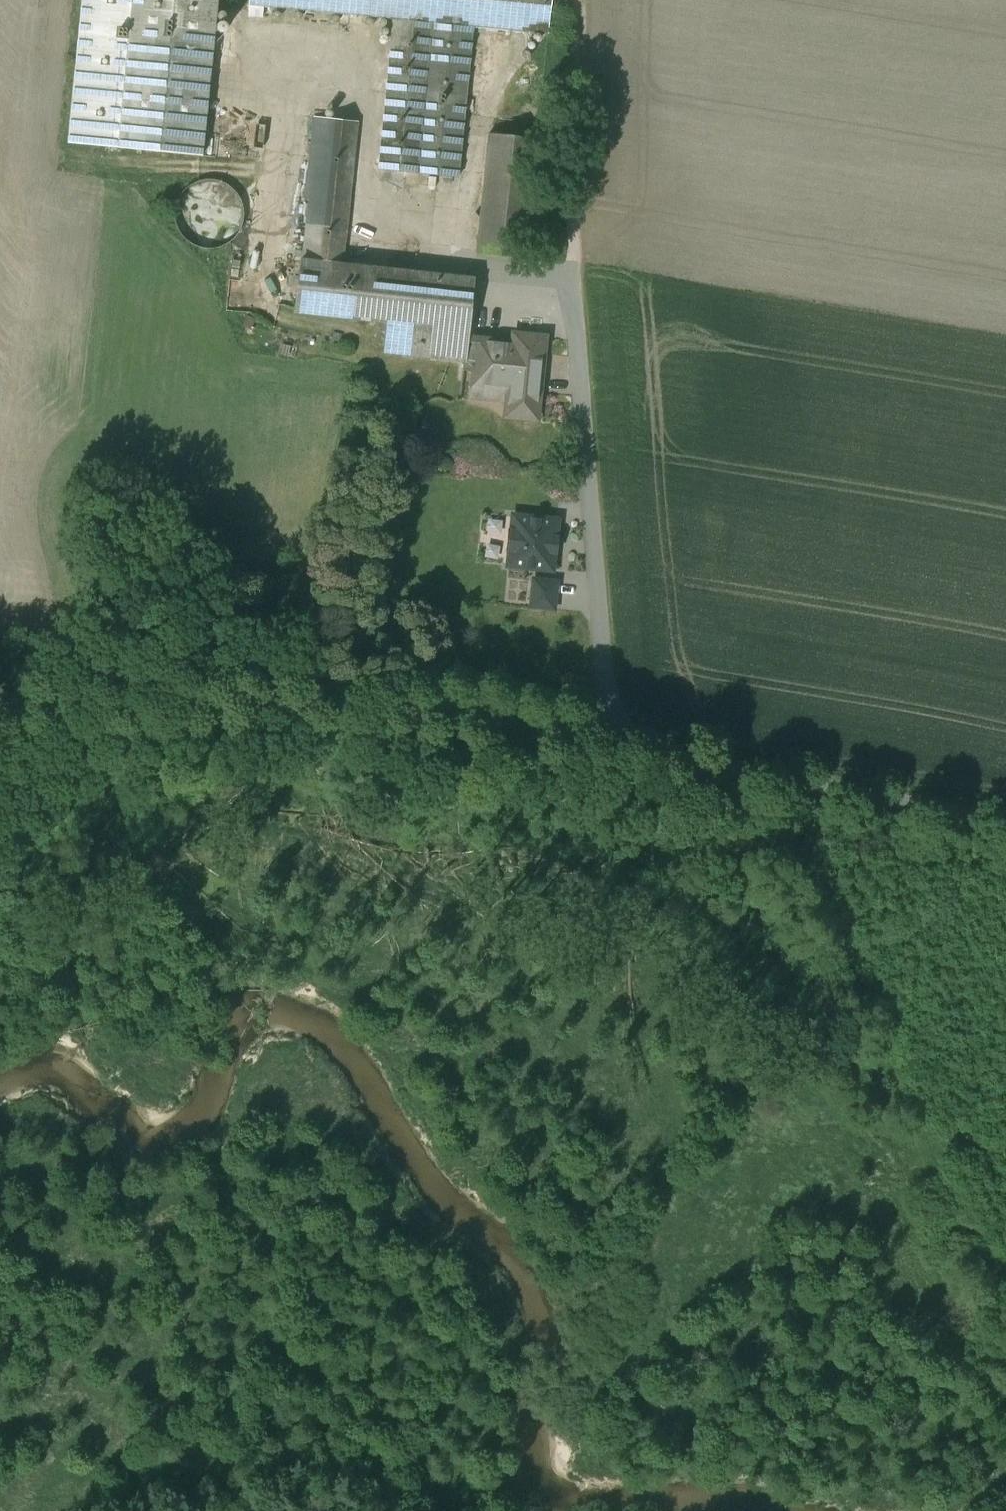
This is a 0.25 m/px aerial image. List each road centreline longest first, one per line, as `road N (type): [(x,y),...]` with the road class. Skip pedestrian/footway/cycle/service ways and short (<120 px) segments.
road 1 (unclassified): [(0,710),(268,707),(479,723),(1005,827)]

